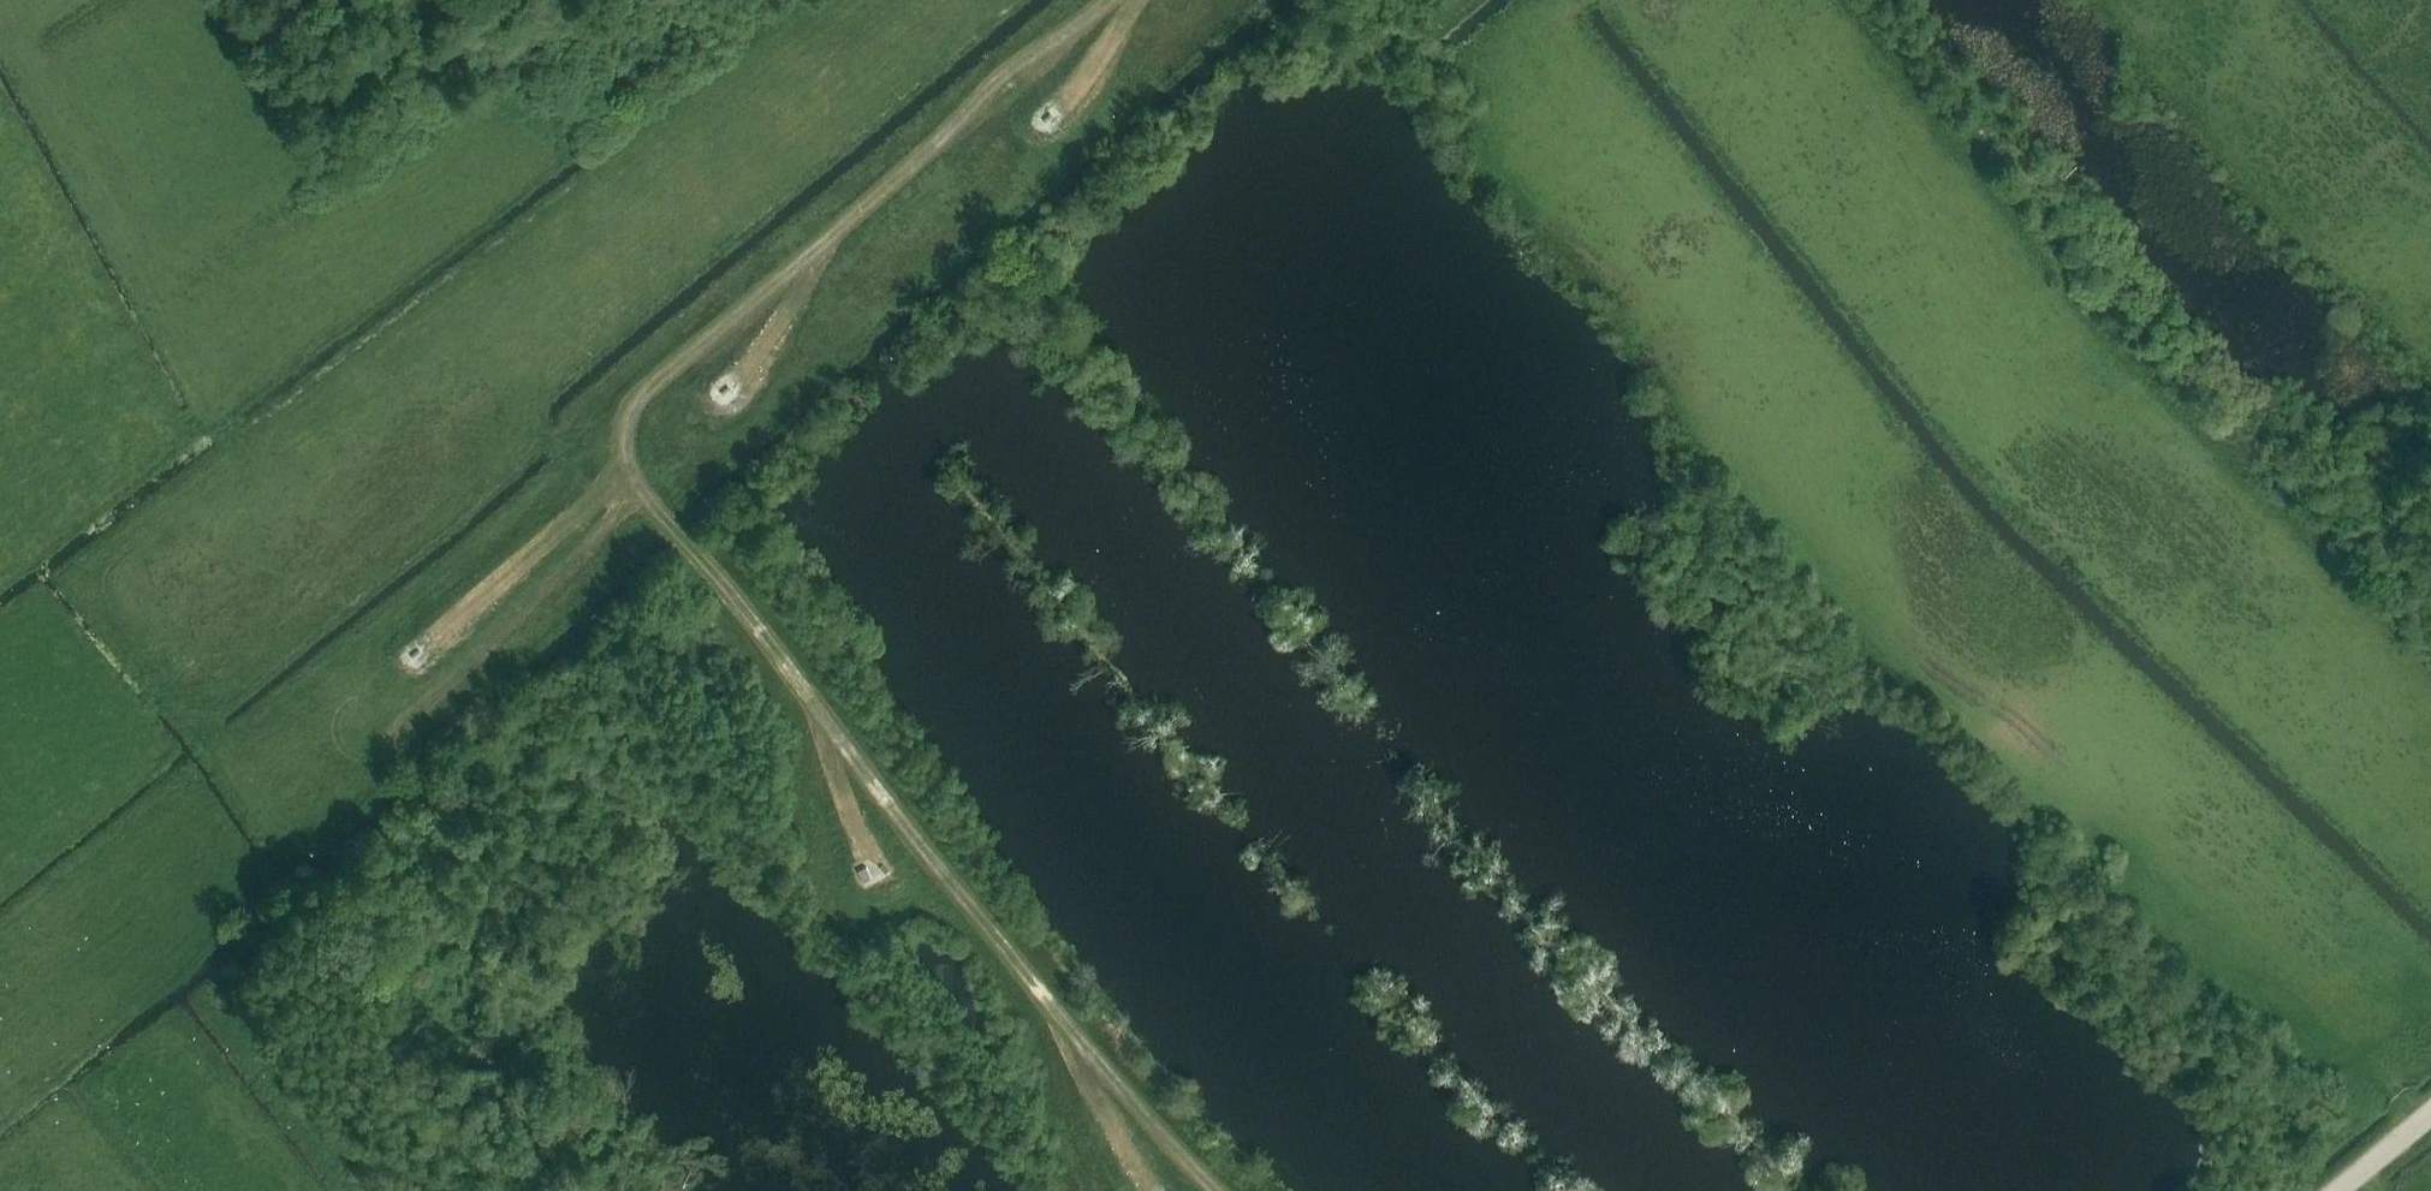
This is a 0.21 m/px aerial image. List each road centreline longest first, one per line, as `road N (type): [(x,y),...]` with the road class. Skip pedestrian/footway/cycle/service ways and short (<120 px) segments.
road 1 (track): [(1096,0),(991,84),(640,401),(628,426),(629,454),(640,486),(931,860),(1219,1190)]
road 2 (track): [(2336,1190),(2430,1115)]

